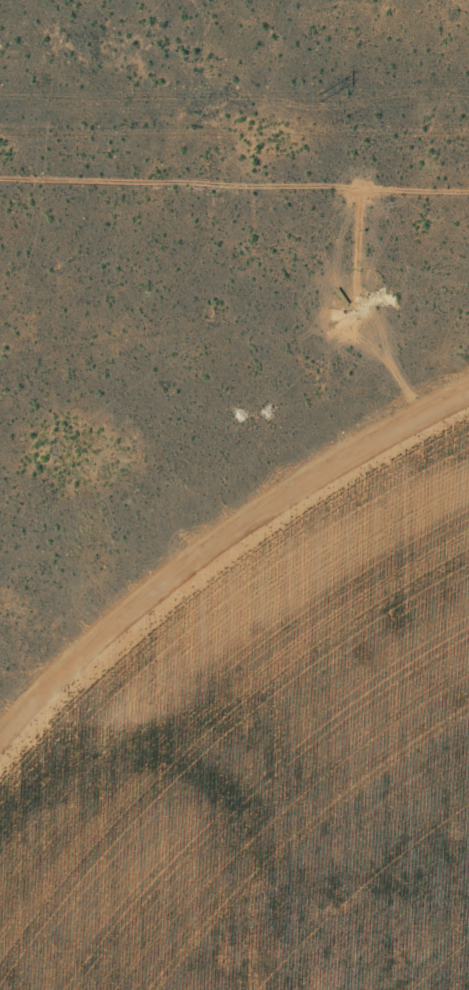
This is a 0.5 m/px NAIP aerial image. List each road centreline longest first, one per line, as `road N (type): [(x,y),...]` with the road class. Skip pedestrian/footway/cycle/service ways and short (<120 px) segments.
road 1 (track): [(468,942),(0,945)]

